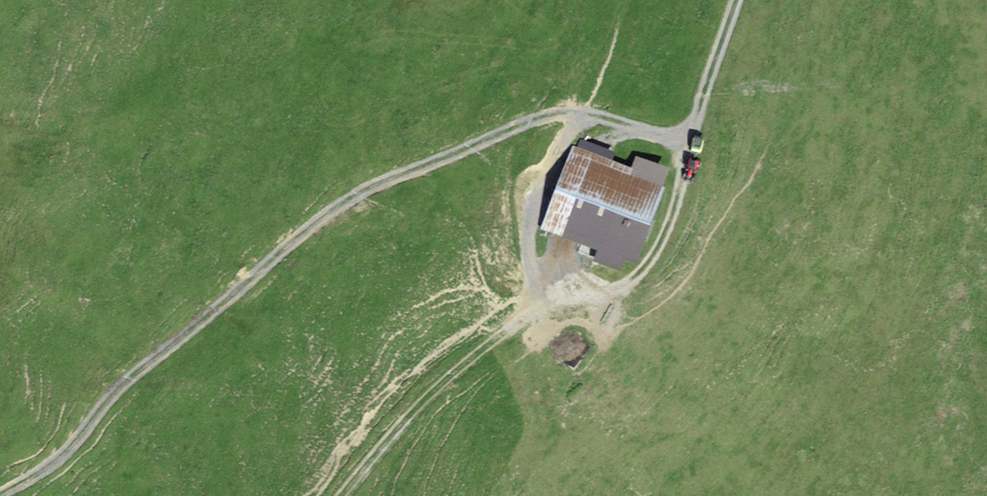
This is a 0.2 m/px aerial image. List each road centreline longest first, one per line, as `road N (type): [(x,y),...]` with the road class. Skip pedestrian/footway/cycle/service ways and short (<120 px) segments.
road 1 (track): [(0,495),(61,458),(123,383),(304,233),(381,183),(567,114),(692,146)]
road 2 (track): [(340,495),(445,380),(494,340),(544,305),(630,282),(653,256),(680,194),(736,0)]

